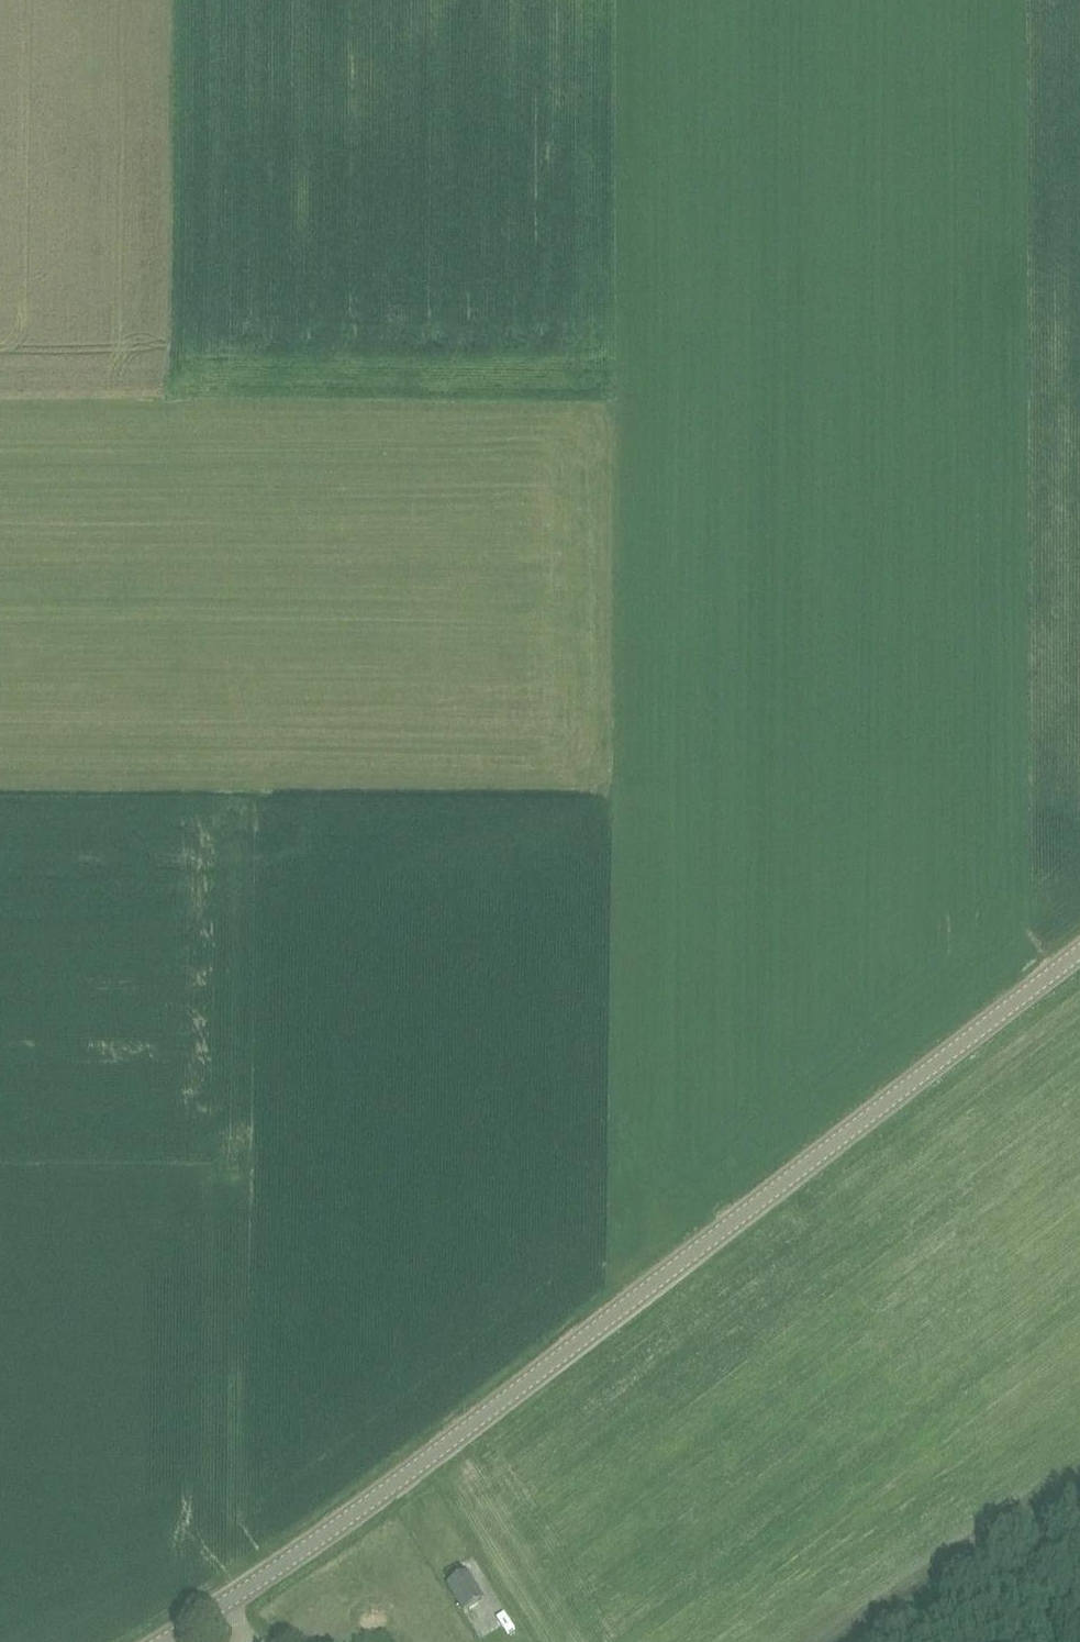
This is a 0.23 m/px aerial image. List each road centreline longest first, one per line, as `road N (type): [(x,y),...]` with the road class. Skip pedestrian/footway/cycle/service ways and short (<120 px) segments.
road 1 (tertiary): [(162,1641),(469,1426),(1079,951)]

